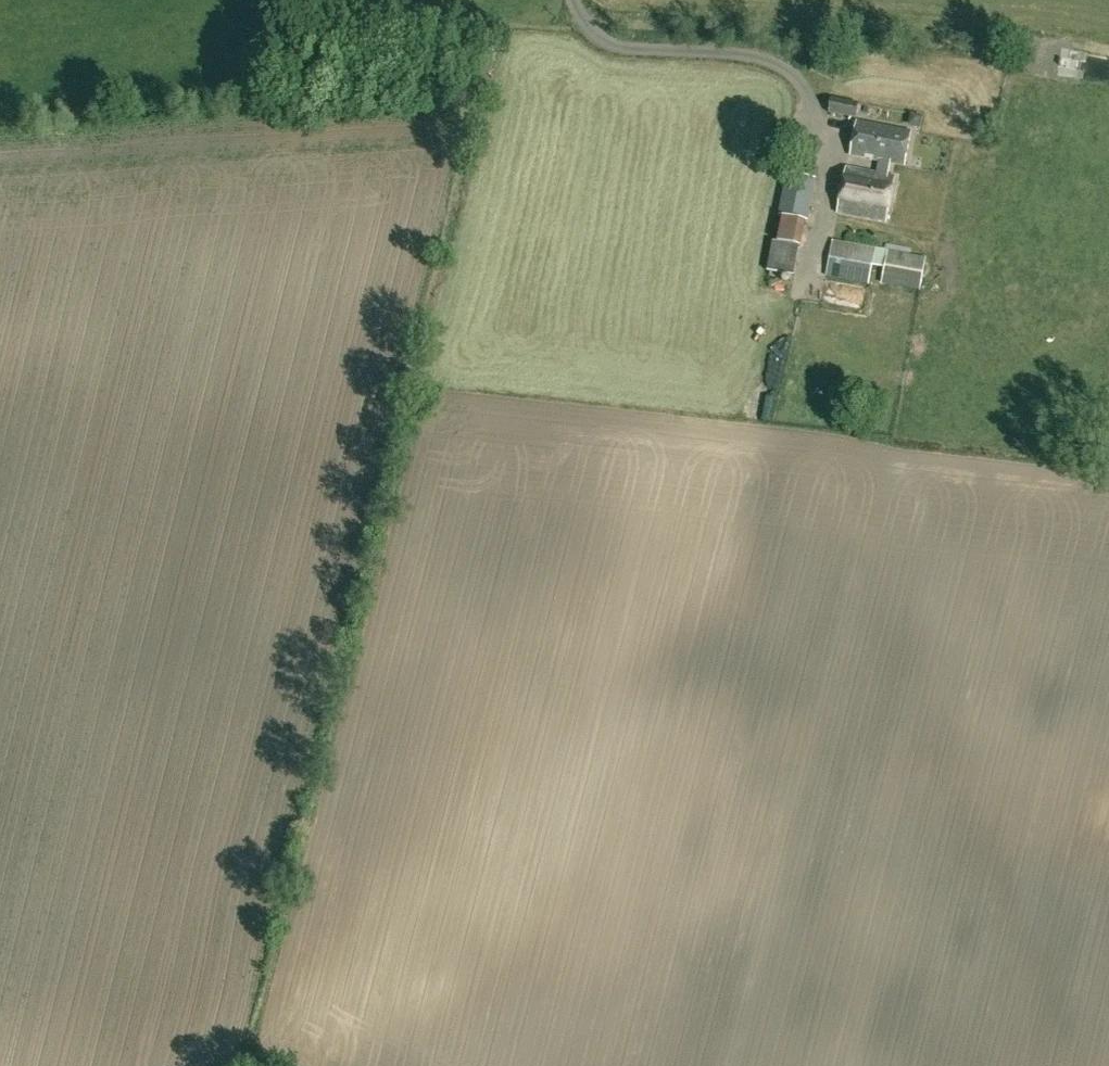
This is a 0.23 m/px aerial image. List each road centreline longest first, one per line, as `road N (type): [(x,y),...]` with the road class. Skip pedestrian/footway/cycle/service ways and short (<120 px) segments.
road 1 (residential): [(819,103),(792,73),(754,55),(605,41),(574,0)]

